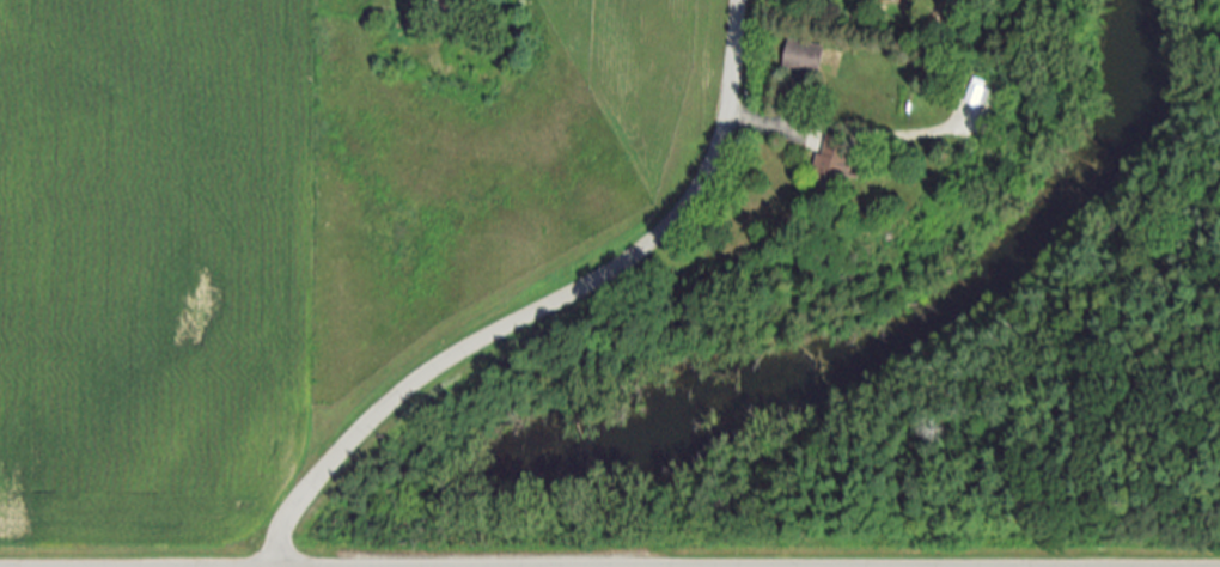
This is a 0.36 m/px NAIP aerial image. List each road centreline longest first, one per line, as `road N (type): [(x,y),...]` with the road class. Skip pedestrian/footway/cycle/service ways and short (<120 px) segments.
road 1 (residential): [(277,566),(282,530),(298,502),(425,373),(617,269),(673,222),(710,171),(726,120),(737,0)]

